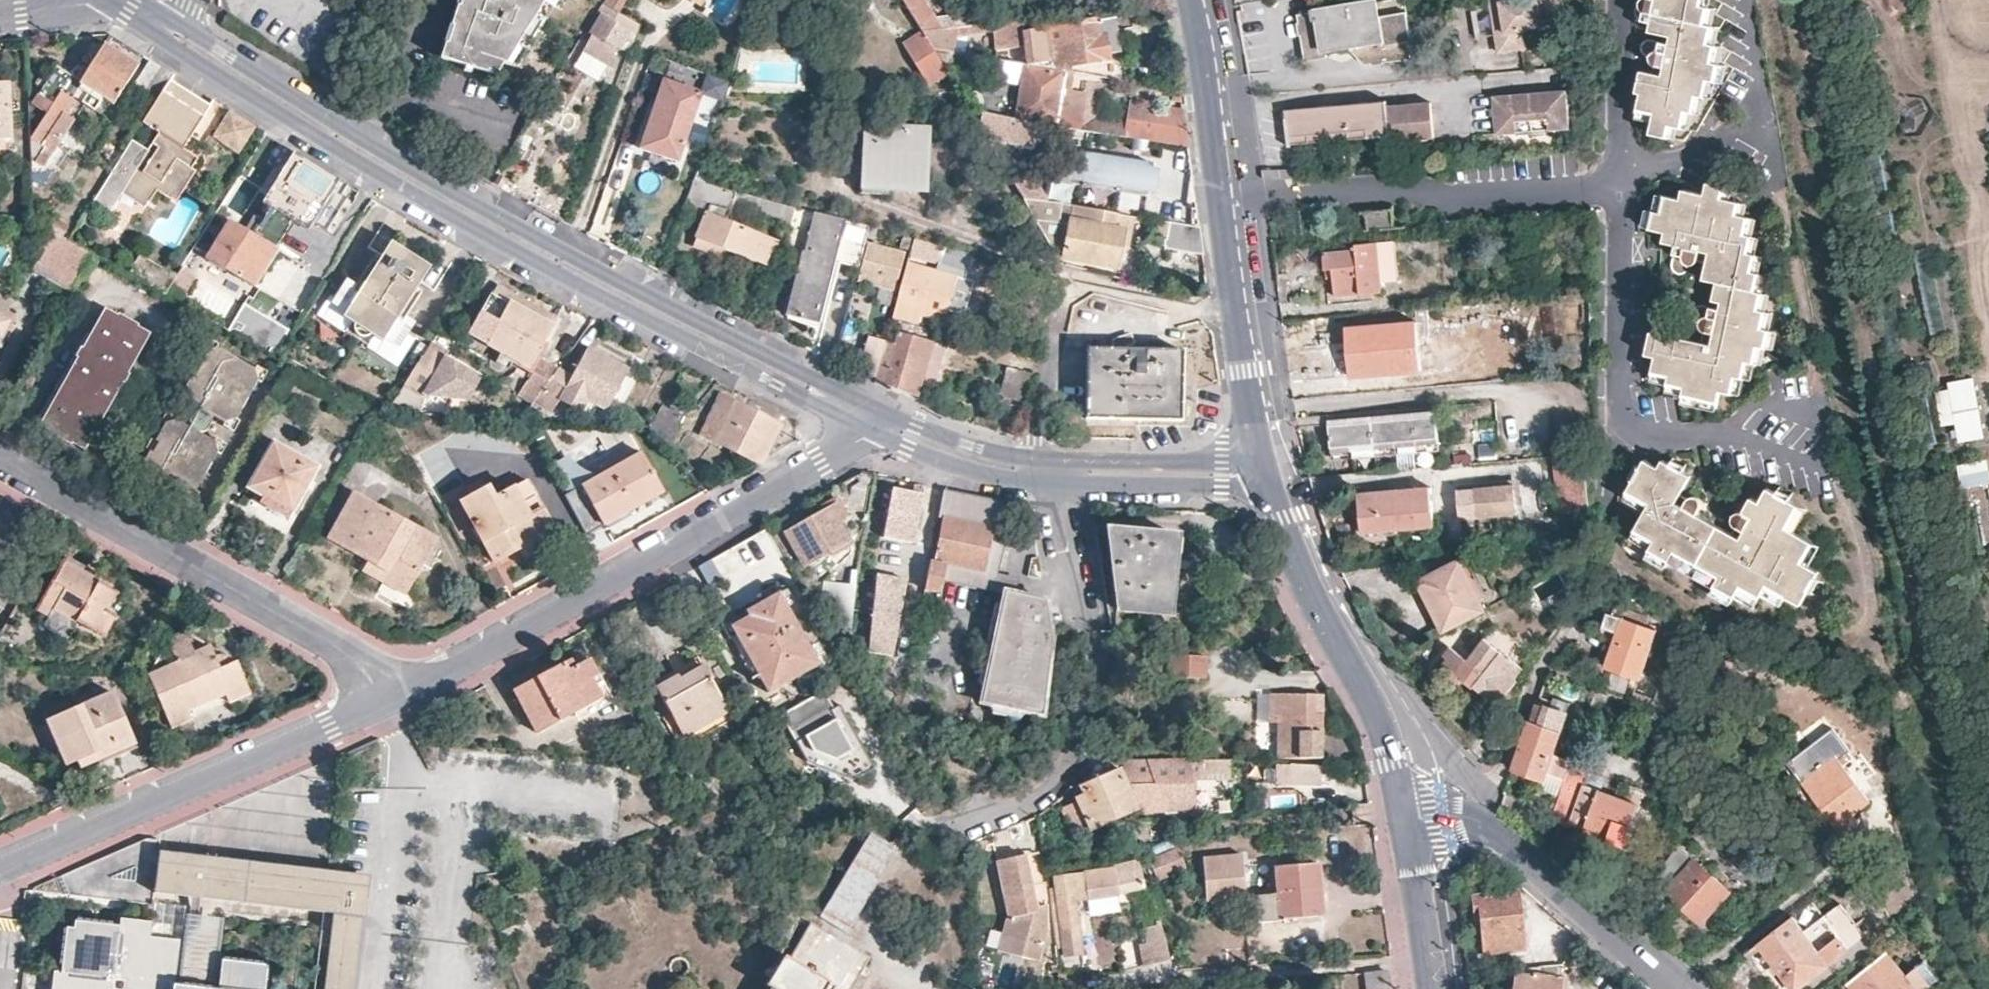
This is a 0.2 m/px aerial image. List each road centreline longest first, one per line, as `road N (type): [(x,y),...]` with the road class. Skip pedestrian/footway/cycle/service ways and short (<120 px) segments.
road 1 (tertiary): [(152,16),(172,41),(433,204),(797,391),(872,416)]
road 2 (tertiary): [(872,416),(844,393),(451,186),(184,27)]
road 3 (residential): [(872,416),(861,436),(821,462),(391,700)]
road 4 (residential): [(1260,475),(1193,0)]
road 5 (residential): [(0,463),(344,656),(391,700)]
road 6 (residential): [(1040,470),(1083,627),(1075,755),(1041,804),(957,825)]
road 7 (residential): [(391,700),(0,867)]
road 8 (tertiary): [(1405,821),(1391,757),(1309,597),(1260,475)]
road 9 (residential): [(1427,958),(1063,986)]
road 10 (tertiary): [(1676,988),(1500,836),(1460,820),(1405,821)]
road 11 (tertiary): [(1260,475),(1040,470)]
road 12 (tertiary): [(872,416),(909,444),(974,469),(1014,478),(1040,470)]
road 13 (tertiary): [(1040,470),(872,416)]
road 14 (residential): [(1427,958),(1405,821)]

